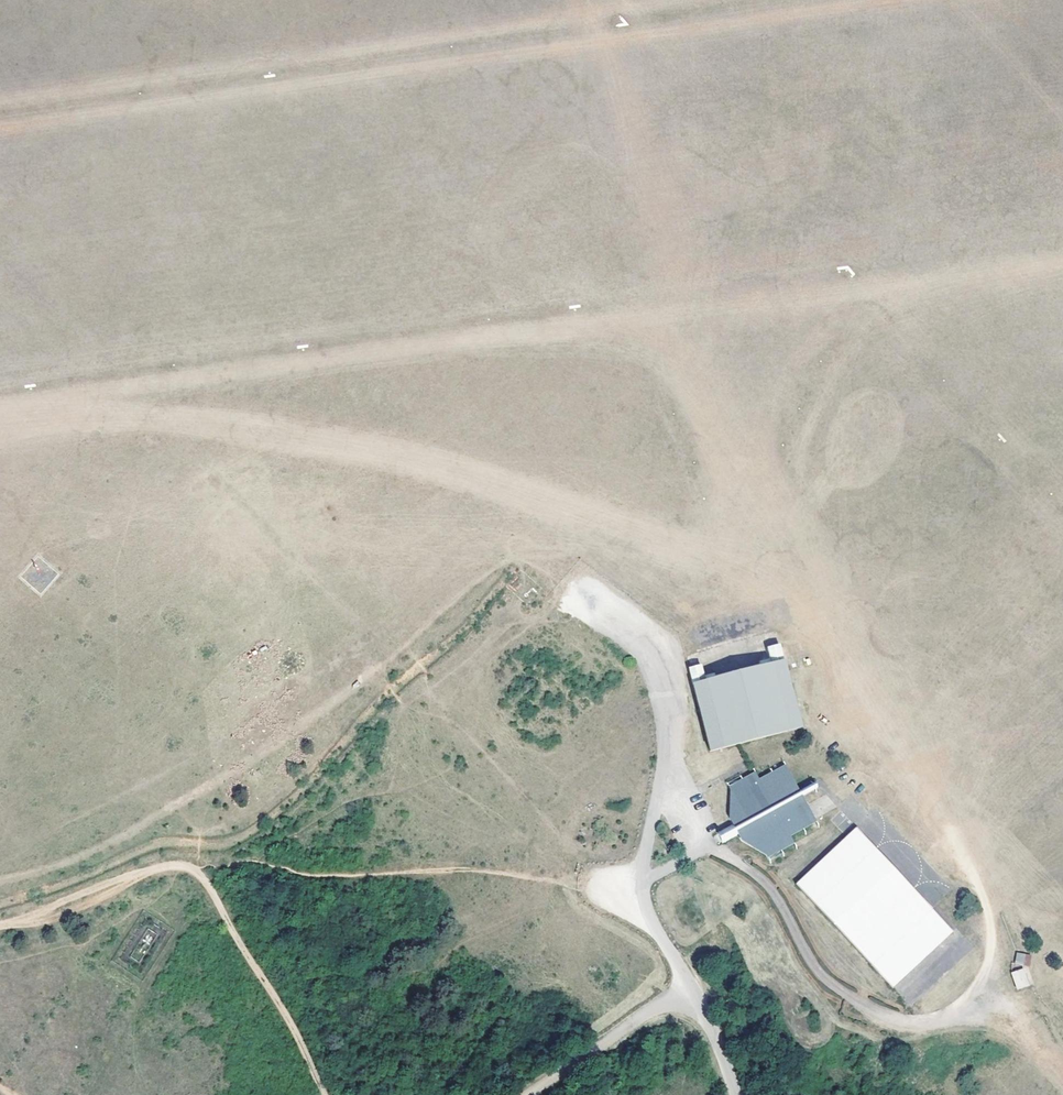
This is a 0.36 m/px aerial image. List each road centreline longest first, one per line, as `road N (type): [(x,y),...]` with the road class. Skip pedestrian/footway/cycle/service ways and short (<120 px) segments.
road 1 (track): [(0,922),(148,868),(195,872),(325,1094)]
road 2 (unclassified): [(743,865),(777,897),(816,968),(868,1006),(913,1021),(946,1012),(968,994)]
road 3 (unclassified): [(531,1094),(691,984)]

